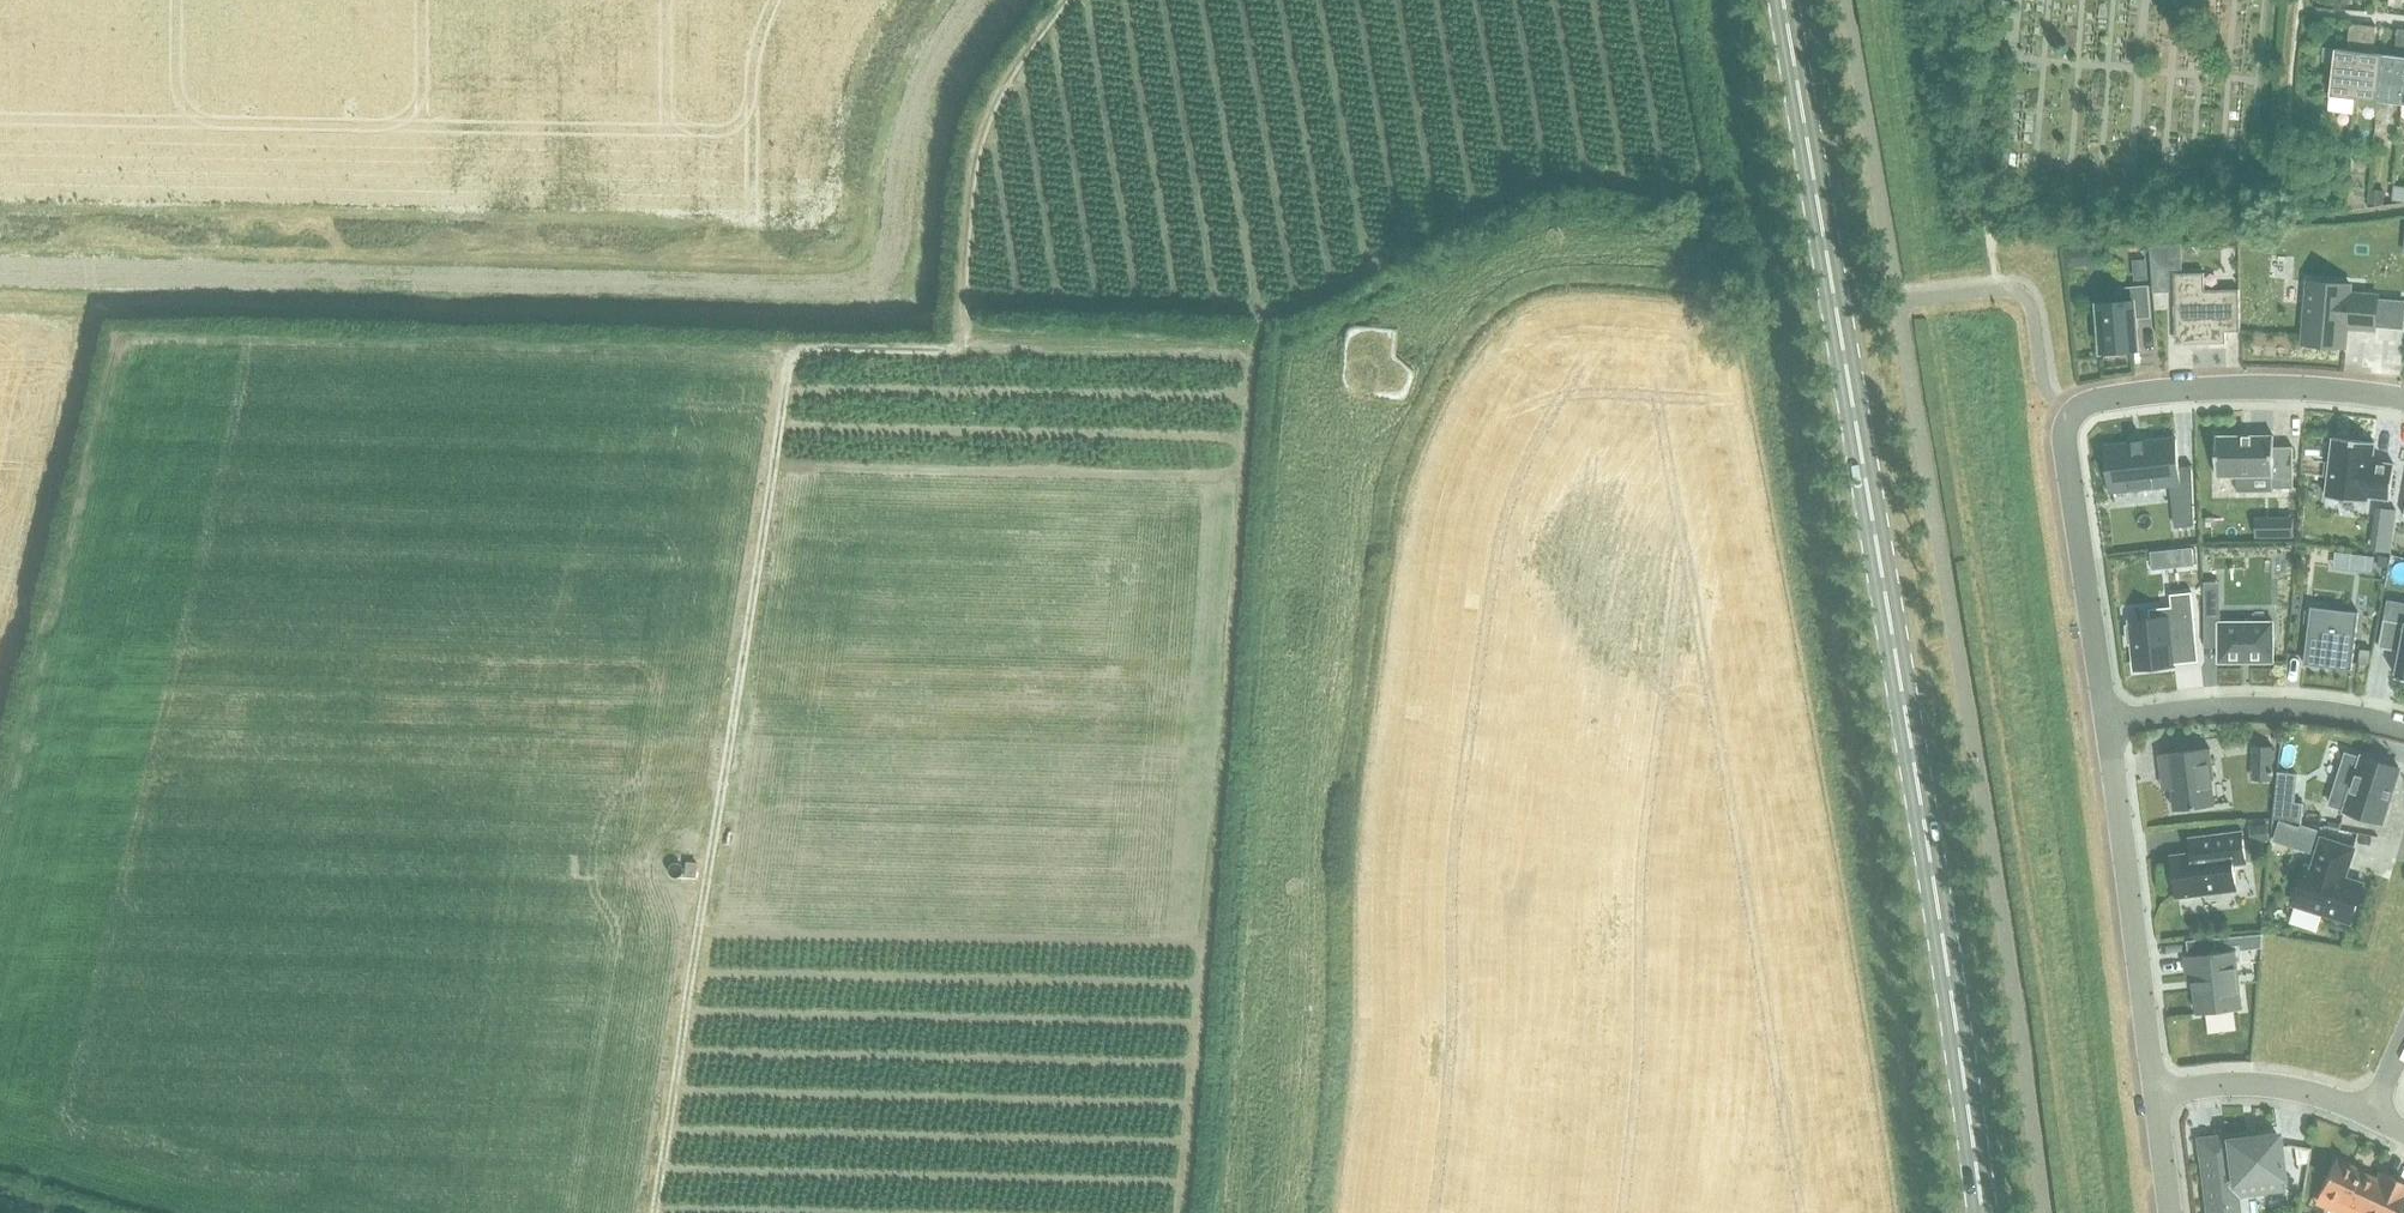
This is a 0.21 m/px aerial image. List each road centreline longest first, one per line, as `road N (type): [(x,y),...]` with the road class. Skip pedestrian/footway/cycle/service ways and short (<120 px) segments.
road 1 (secondary): [(1783,0),(1931,851),(1982,1212)]
road 2 (residential): [(2403,400),(2213,383),(2078,407),(2068,453),(2110,718)]
road 3 (residential): [(2110,718),(2157,1091)]
road 4 (track): [(1055,0),(976,118),(955,338)]
road 5 (residential): [(2110,718),(2223,705),(2331,711),(2403,726)]
road 6 (residential): [(2157,1091),(2282,1083),(2372,1111)]
road 7 (residential): [(2157,1091),(2171,1212)]

